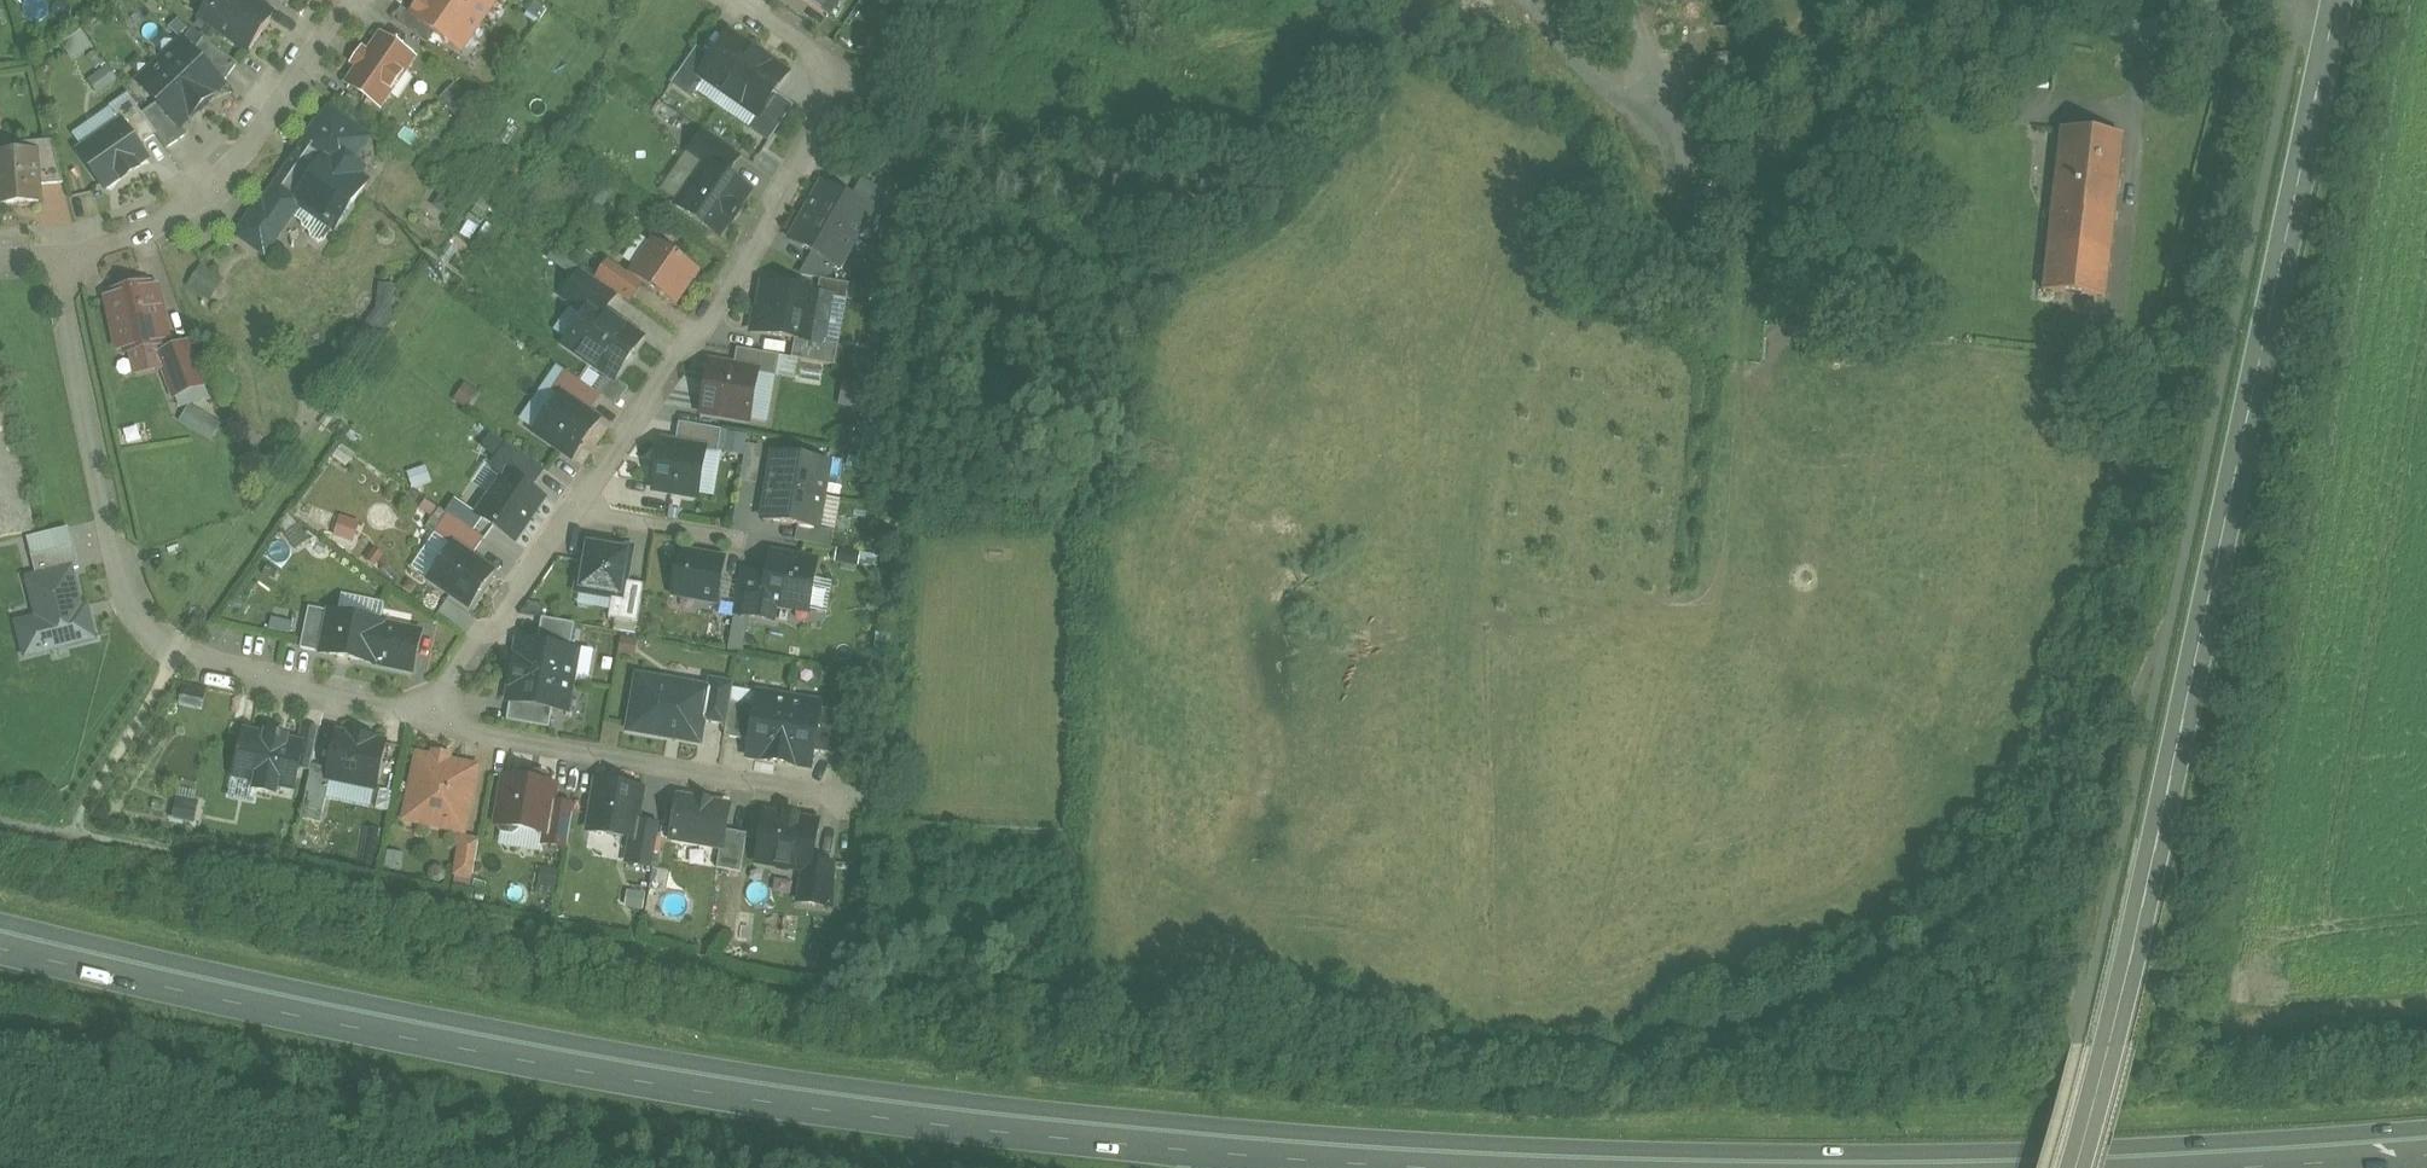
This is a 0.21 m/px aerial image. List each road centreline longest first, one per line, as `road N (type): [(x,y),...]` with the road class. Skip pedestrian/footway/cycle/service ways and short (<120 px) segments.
road 1 (trunk): [(1699,1167),(1152,1136),(690,1062),(0,923)]
road 2 (secondary): [(2336,0),(2145,898),(2075,1167)]
road 3 (residential): [(430,708),(206,661),(144,615),(129,586),(56,253)]
road 4 (residential): [(739,0),(847,80),(741,265),(571,507)]
road 5 (residential): [(846,792),(481,732),(430,708)]
road 6 (residential): [(355,0),(261,134),(192,207),(122,240),(56,253)]
road 7 (trunk): [(2426,1146),(2093,1167)]
road 8 (residential): [(571,507),(430,708)]
road 9 (residential): [(745,539),(571,507)]

